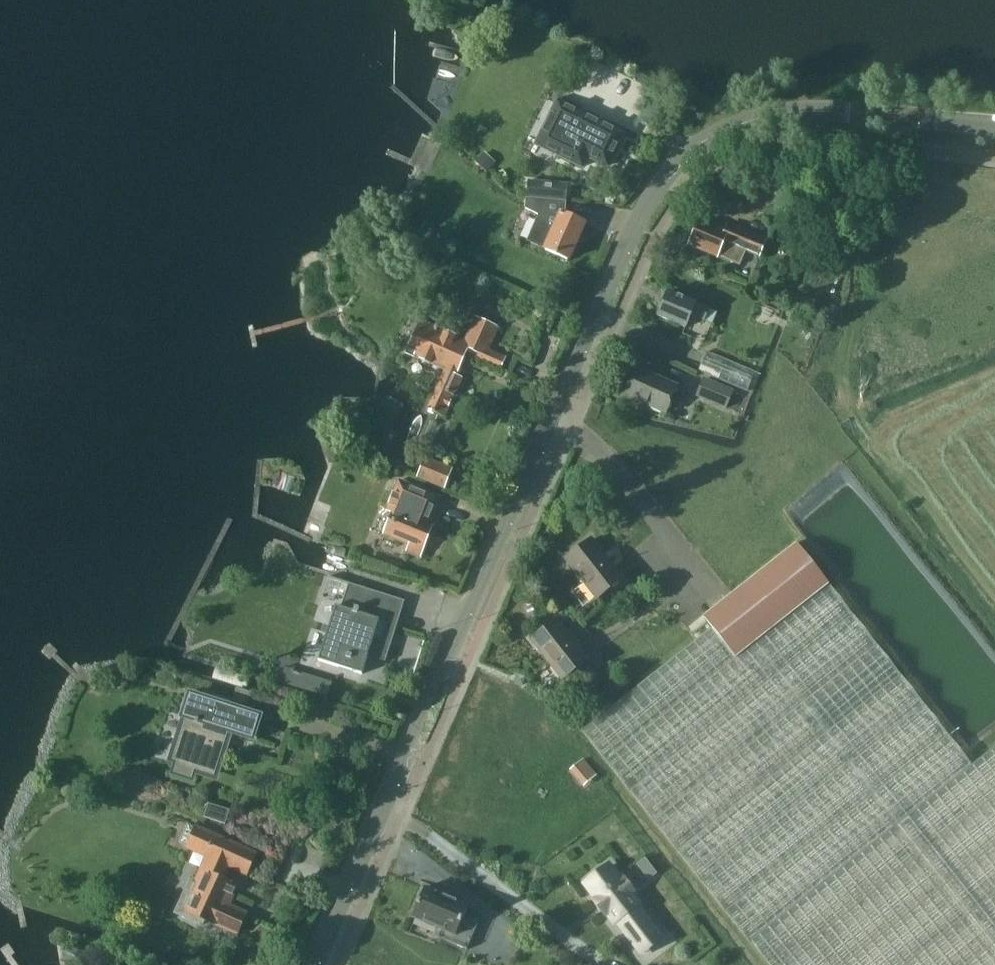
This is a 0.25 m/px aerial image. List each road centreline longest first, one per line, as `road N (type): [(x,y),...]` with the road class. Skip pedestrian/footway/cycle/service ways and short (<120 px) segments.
road 1 (tertiary): [(312,964),(622,254),(678,158),(717,124),(785,110),(994,125)]

